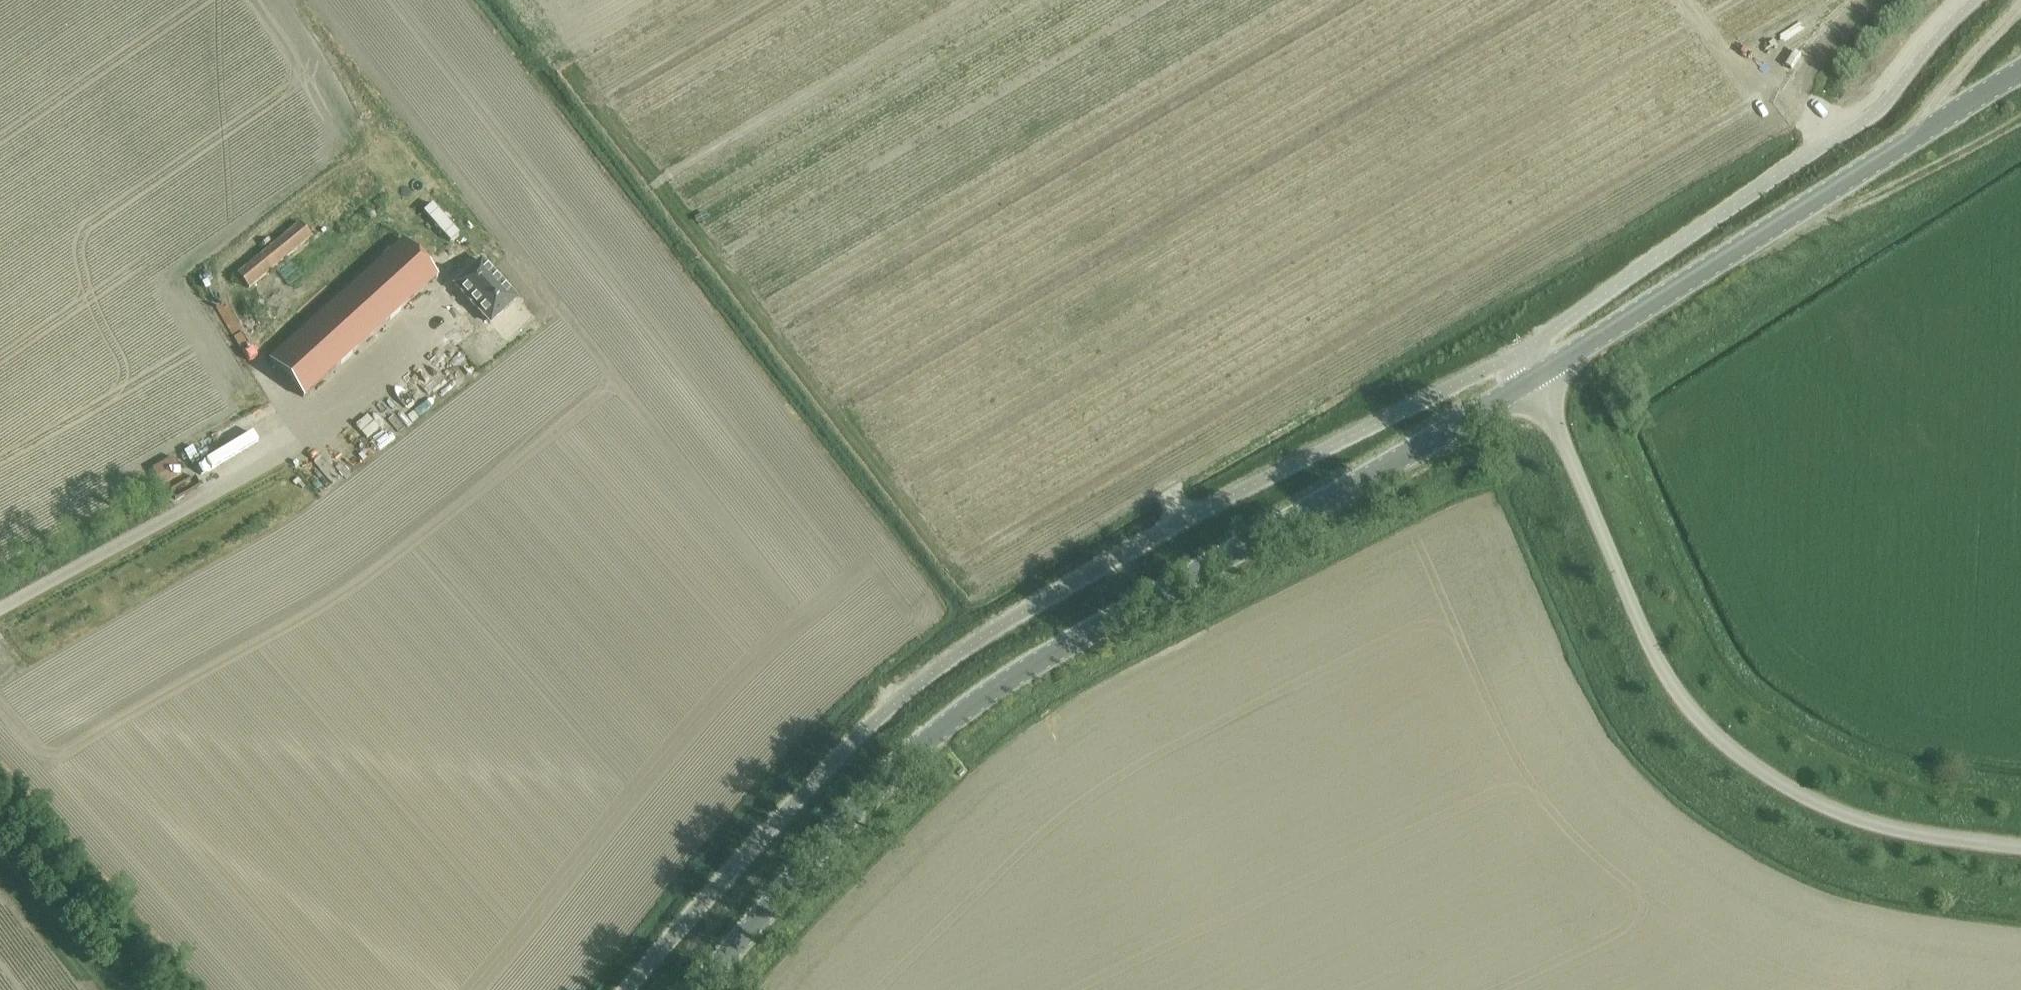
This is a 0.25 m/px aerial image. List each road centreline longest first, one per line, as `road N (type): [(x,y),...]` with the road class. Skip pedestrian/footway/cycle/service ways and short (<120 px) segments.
road 1 (tertiary): [(696,989),(913,752),(1008,681),(1530,382)]
road 2 (unclassified): [(2020,836),(1849,801),(1789,768),(1740,727),(1675,646),(1589,502),(1530,382)]
road 3 (tertiary): [(1530,382),(2020,77)]

